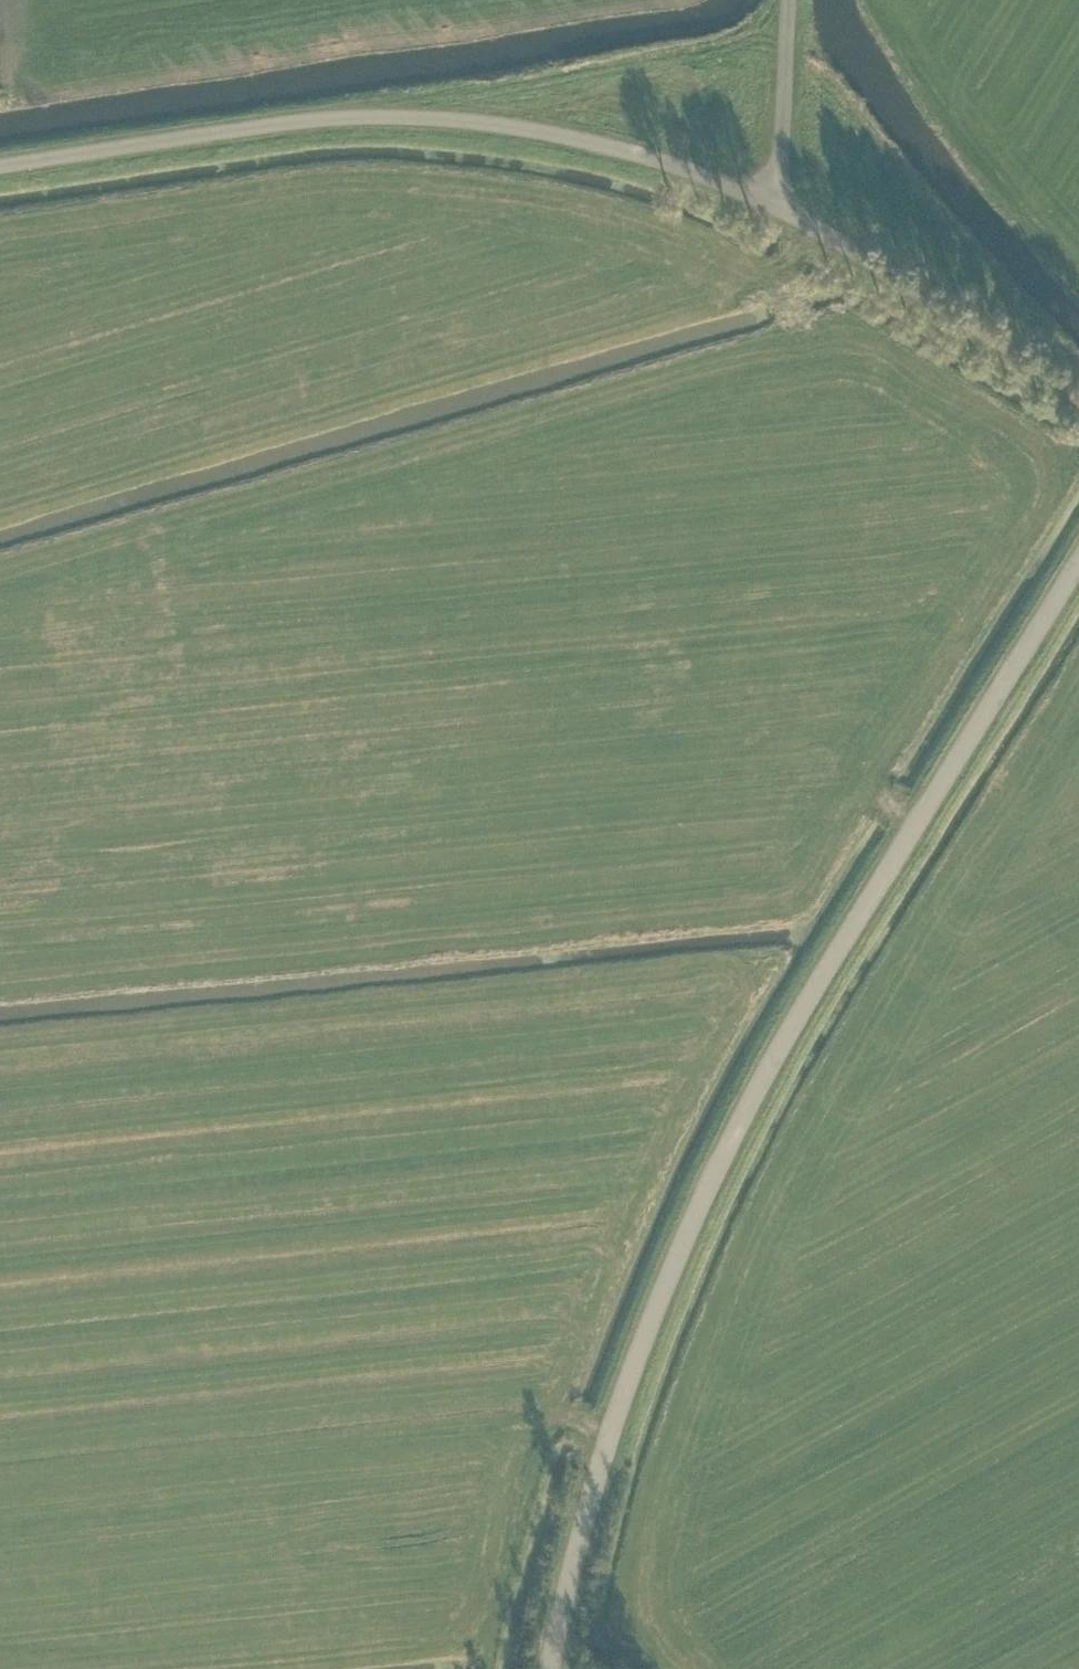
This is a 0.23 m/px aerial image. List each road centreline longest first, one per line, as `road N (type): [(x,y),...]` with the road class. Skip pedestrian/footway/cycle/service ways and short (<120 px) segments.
road 1 (tertiary): [(544,1668),(560,1576),(704,1195),(809,991),(1078,562)]
road 2 (unclassified): [(0,168),(323,121),(484,124),(683,174),(775,208)]
road 3 (unclassified): [(1078,396),(775,208)]
road 4 (unclassified): [(775,208),(790,0)]

